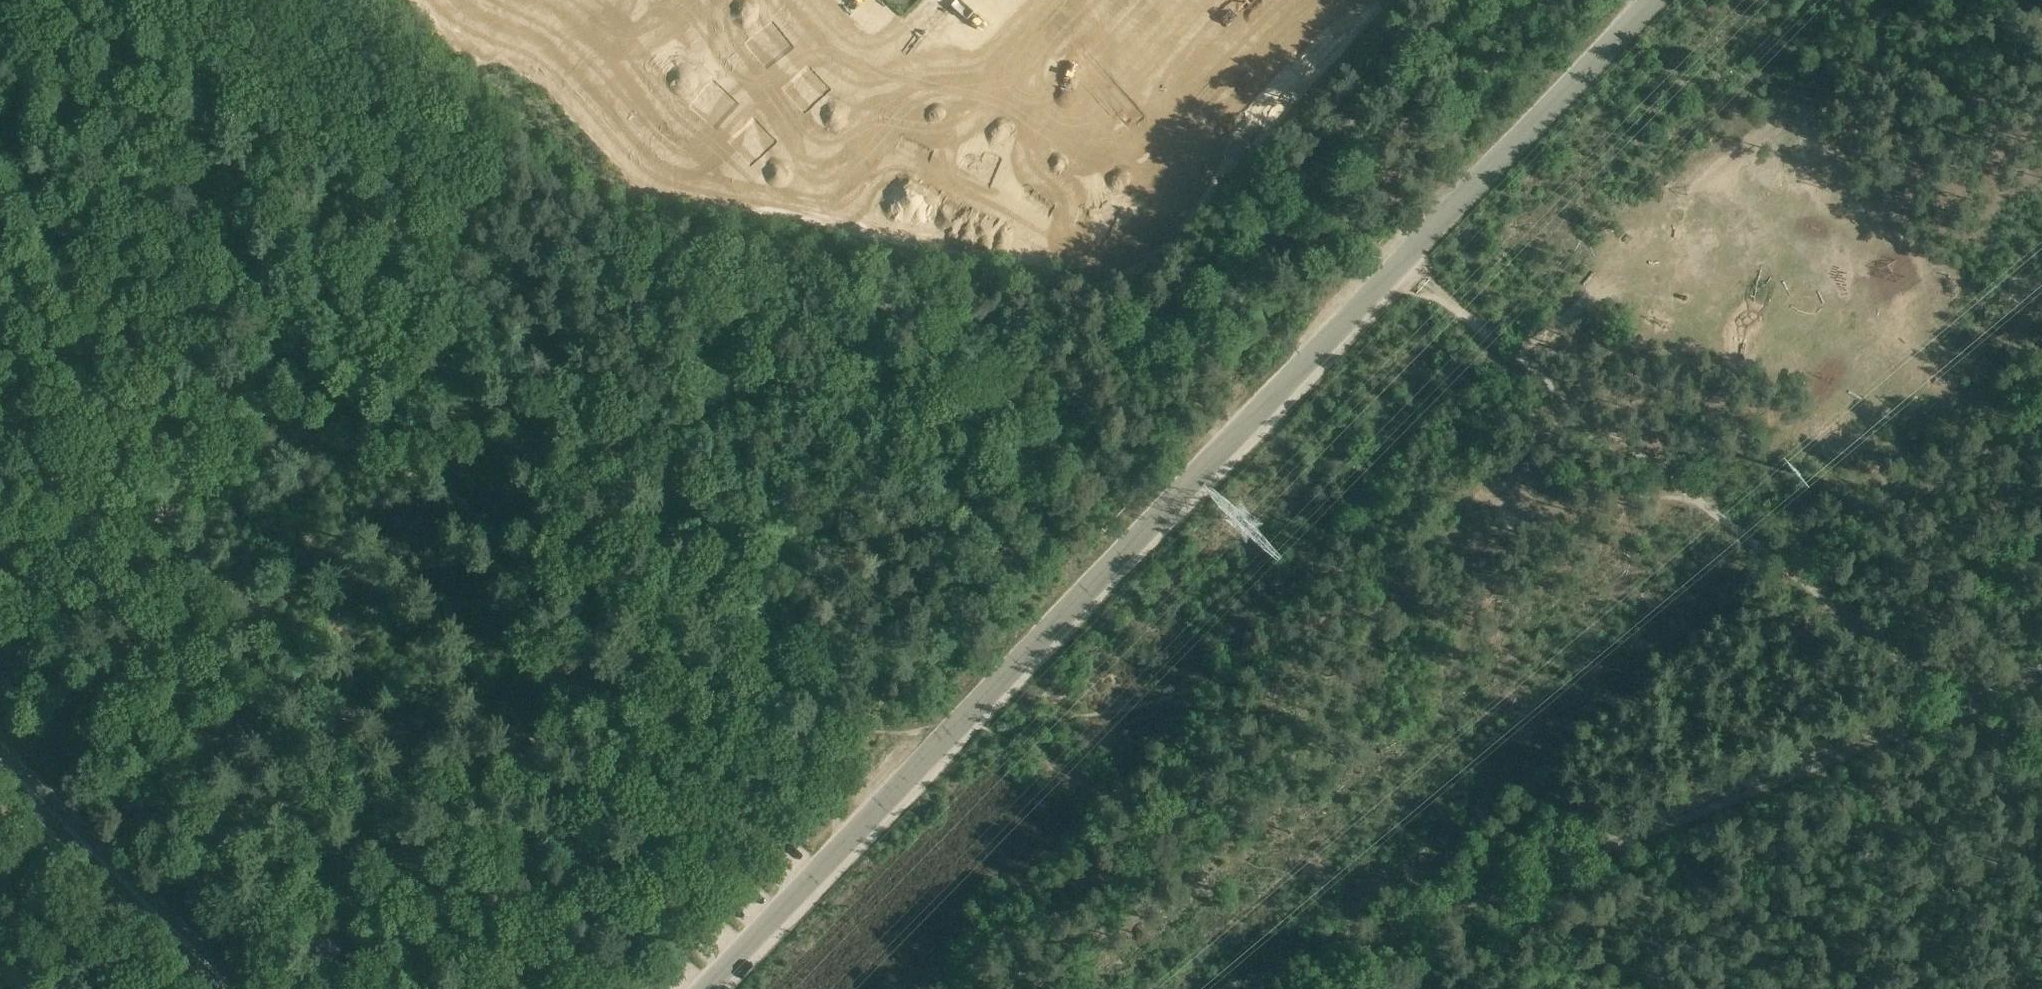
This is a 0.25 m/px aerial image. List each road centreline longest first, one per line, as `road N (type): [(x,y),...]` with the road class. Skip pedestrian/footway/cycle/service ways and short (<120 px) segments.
road 1 (unclassified): [(701,988),(1650,0)]
road 2 (track): [(2041,675),(1263,988)]
road 3 (primary): [(229,988),(0,767)]

